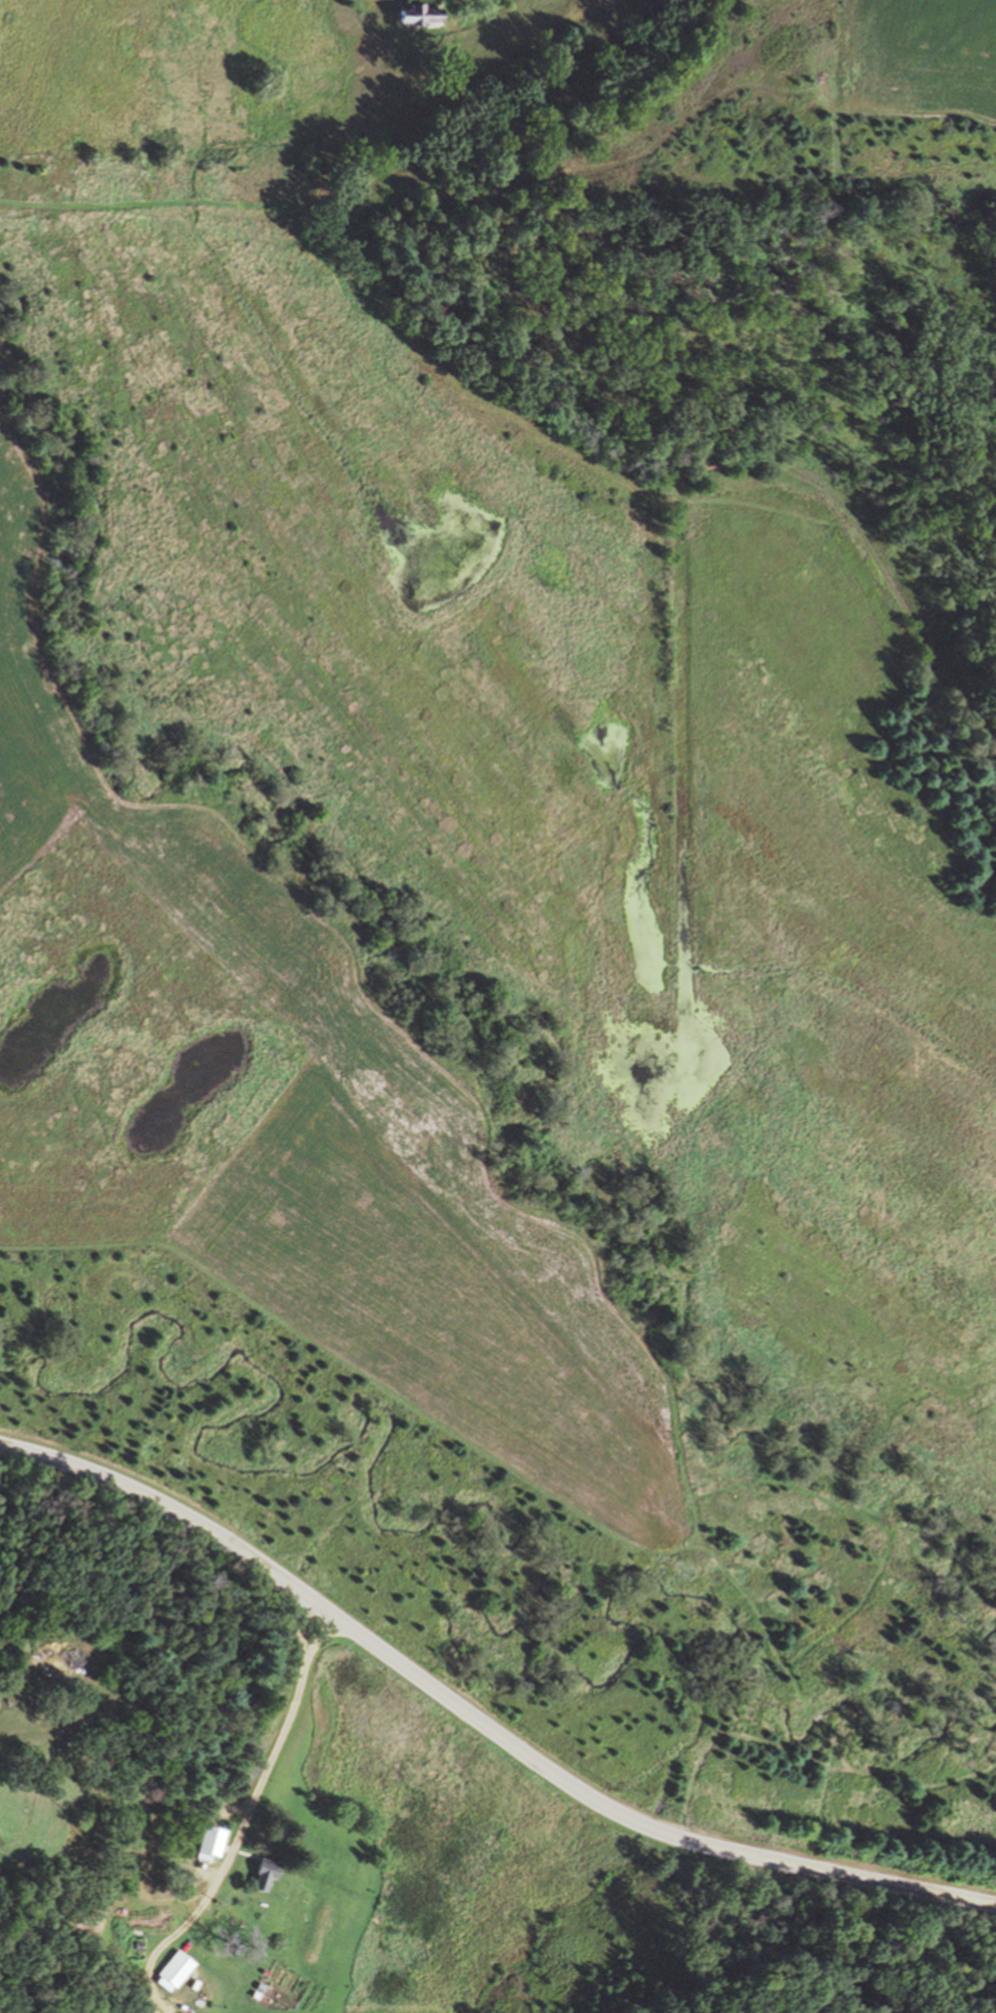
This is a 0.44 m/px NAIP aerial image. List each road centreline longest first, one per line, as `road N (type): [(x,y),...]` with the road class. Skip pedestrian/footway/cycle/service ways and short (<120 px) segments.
road 1 (secondary): [(995,1906),(743,1854),(634,1822),(530,1759),(252,1557),(94,1474),(0,1446)]

